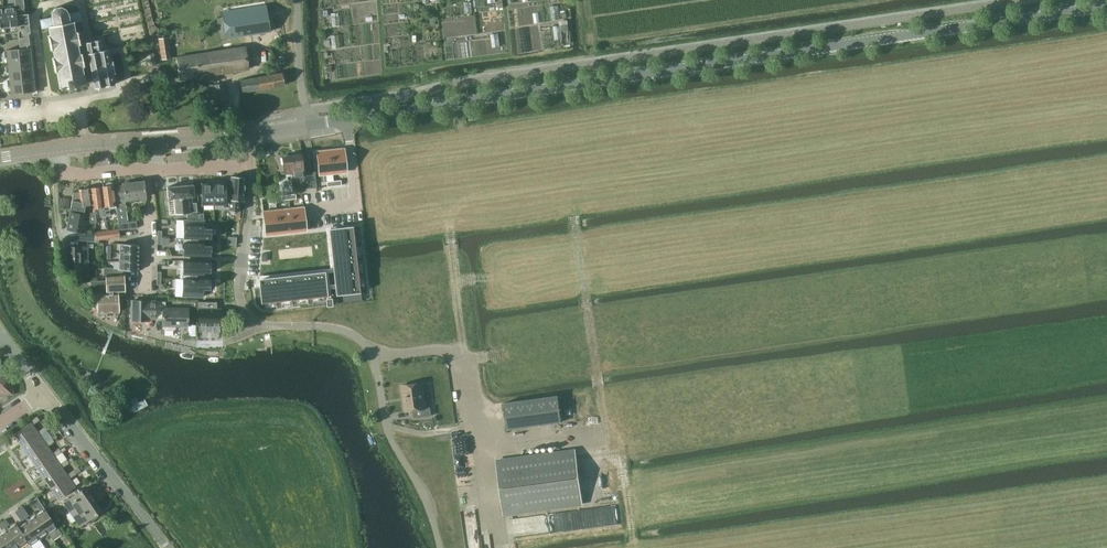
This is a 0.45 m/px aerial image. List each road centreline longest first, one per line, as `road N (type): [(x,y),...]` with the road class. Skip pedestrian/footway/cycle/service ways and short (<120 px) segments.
road 1 (tertiary): [(468,100),(1106,6)]
road 2 (track): [(575,215),(602,428),(638,541)]
road 3 (unclassified): [(441,547),(430,507),(394,444),(368,349),(336,330),(254,321)]
road 4 (unclassified): [(168,547),(44,392)]
road 5 (tertiary): [(468,100),(306,127)]
road 6 (residential): [(252,163),(240,286),(254,321)]
road 7 (unclassified): [(297,0),(306,127)]
road 8 (residential): [(151,293),(149,171)]

